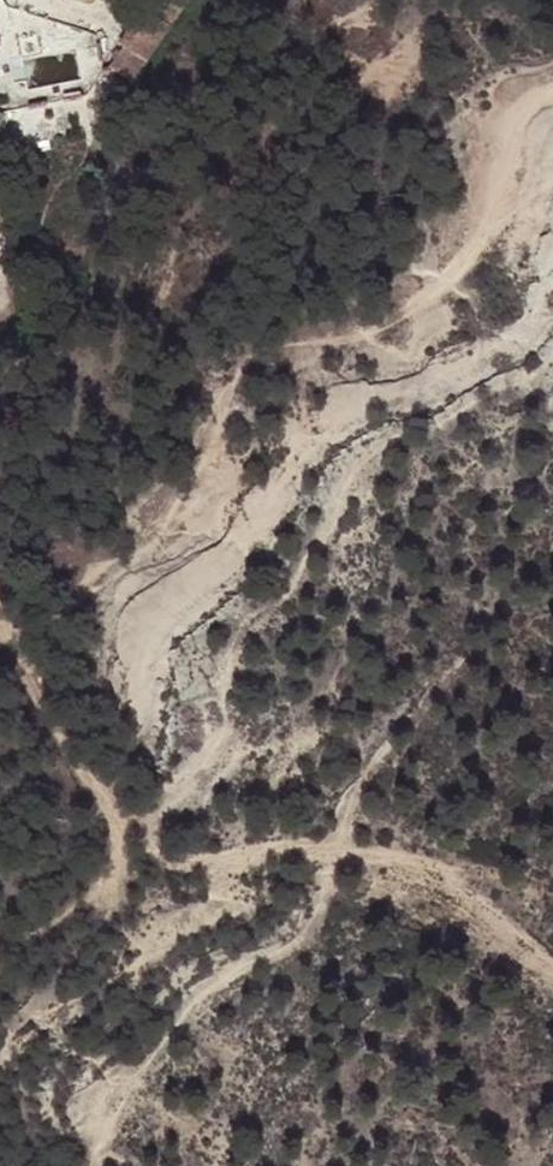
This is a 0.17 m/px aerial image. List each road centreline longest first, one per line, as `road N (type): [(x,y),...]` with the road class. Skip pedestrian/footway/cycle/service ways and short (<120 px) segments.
road 1 (track): [(285,850),(349,853),(477,889),(552,950)]

